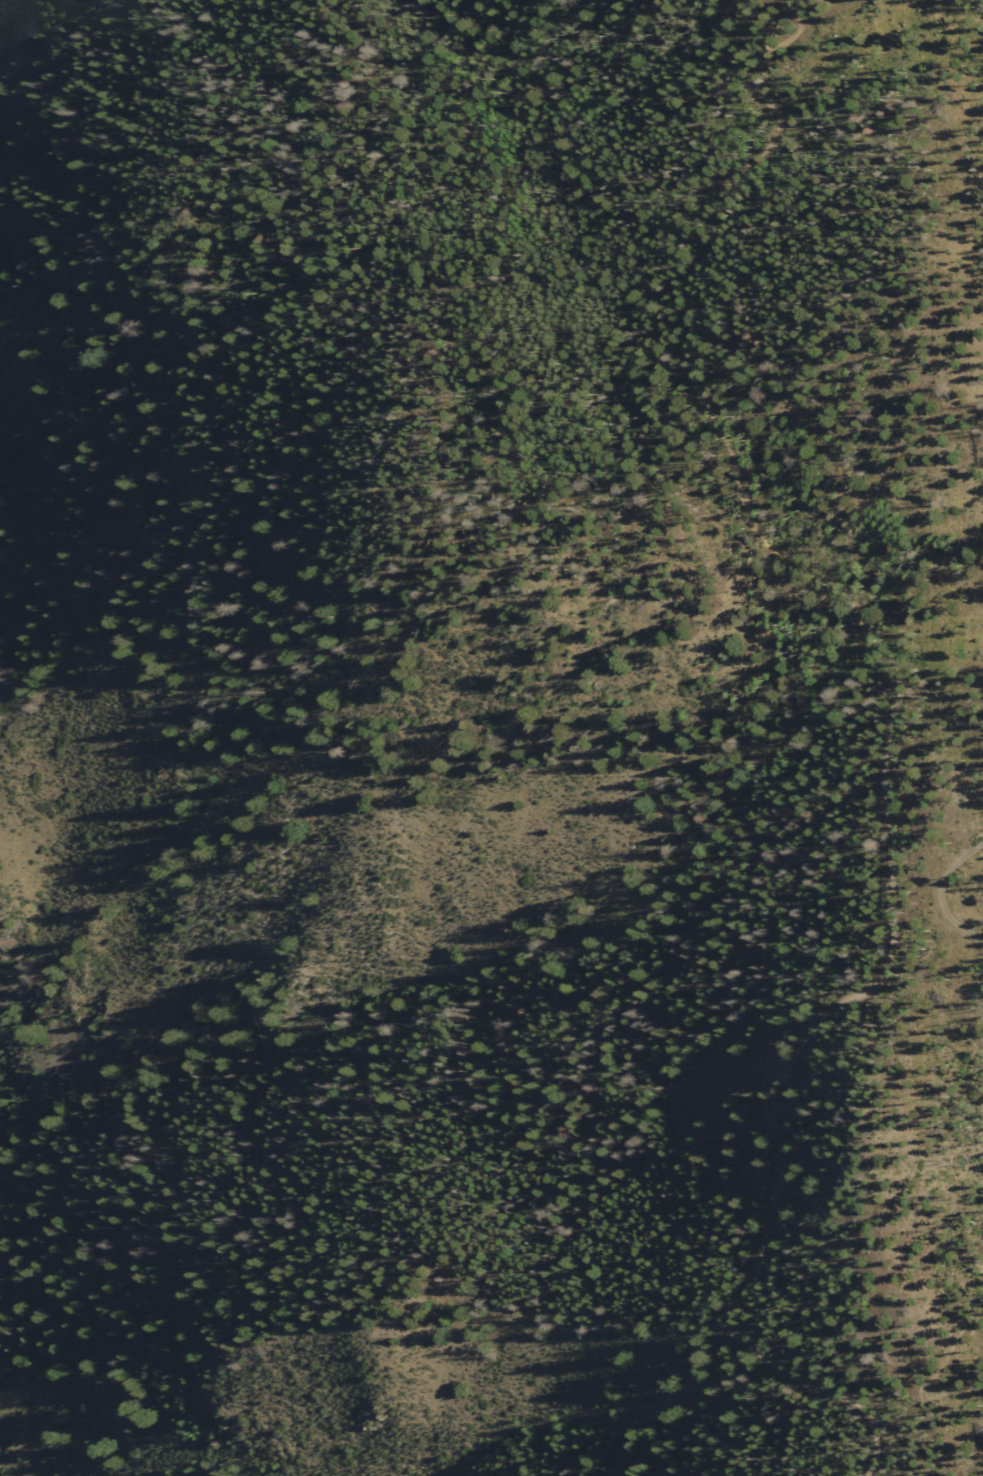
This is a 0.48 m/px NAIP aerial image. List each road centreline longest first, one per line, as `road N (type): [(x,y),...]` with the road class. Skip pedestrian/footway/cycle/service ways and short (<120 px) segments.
road 1 (track): [(876,1475),(877,1418),(723,1318),(867,968),(851,615),(700,486),(690,123),(768,0)]
road 2 (track): [(982,933),(947,906),(945,868),(982,845)]

